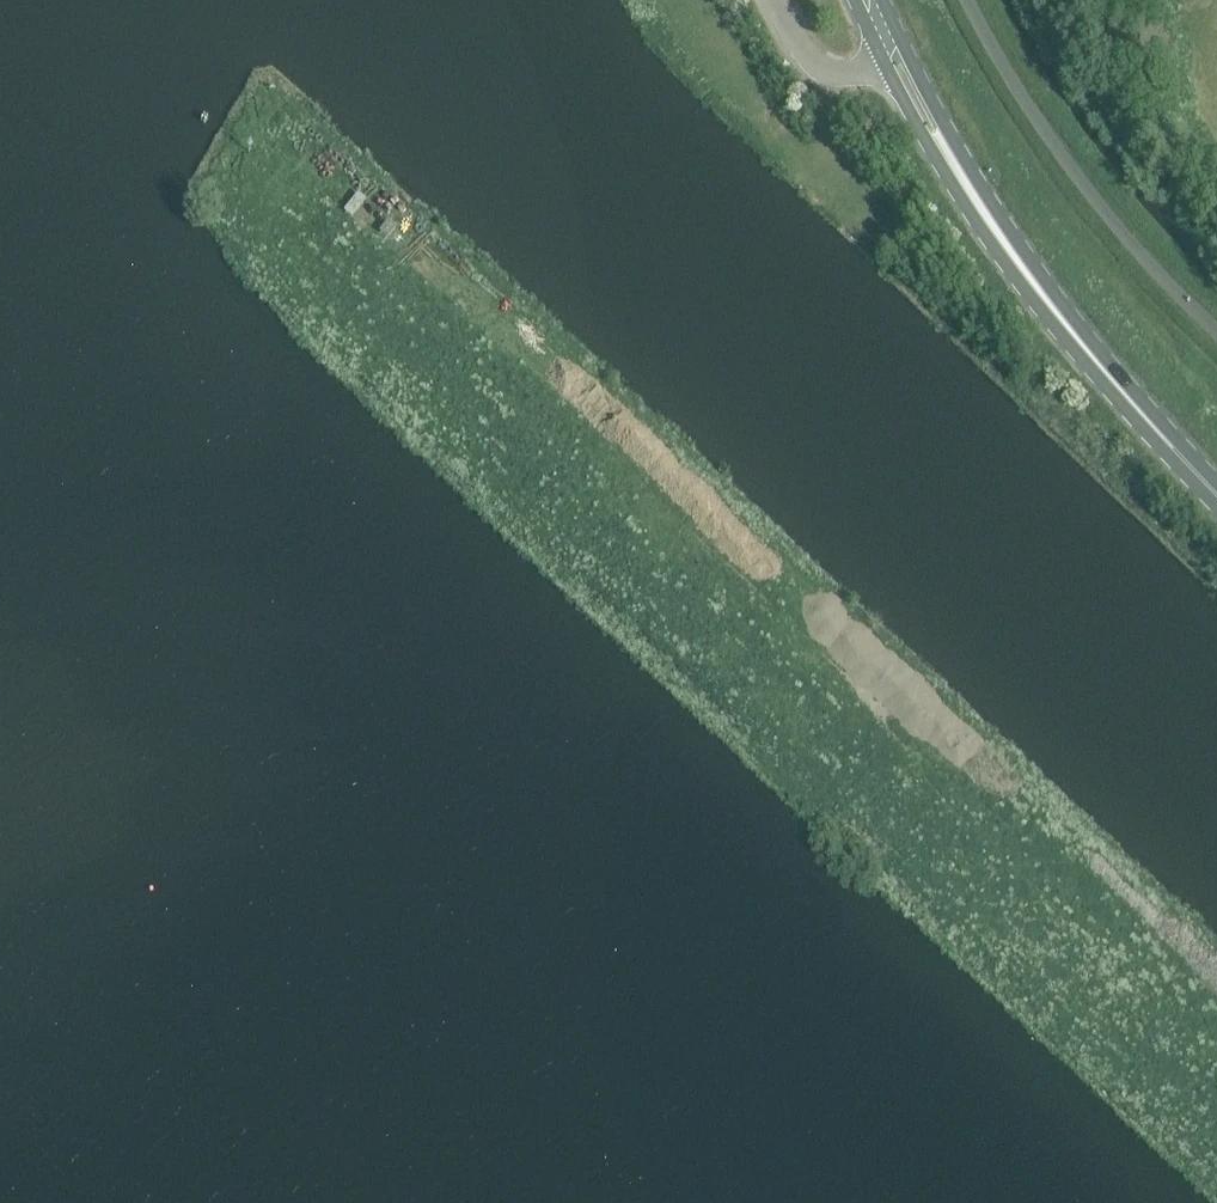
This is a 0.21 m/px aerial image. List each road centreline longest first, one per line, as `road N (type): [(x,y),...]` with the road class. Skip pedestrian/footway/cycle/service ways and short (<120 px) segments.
road 1 (primary): [(1216,492),(1047,298),(962,178)]
road 2 (primary): [(853,0),(922,134),(962,178)]
road 3 (primary): [(962,178),(880,0)]

